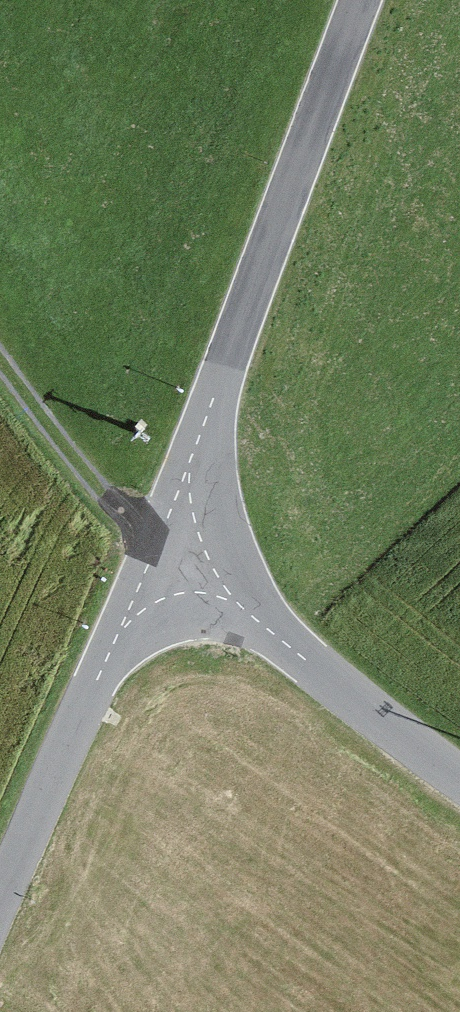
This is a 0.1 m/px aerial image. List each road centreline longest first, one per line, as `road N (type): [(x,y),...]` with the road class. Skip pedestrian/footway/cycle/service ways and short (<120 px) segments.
road 1 (unclassified): [(161,547),(370,0)]
road 2 (unclassified): [(0,899),(161,547)]
road 3 (residential): [(161,547),(459,778)]
road 4 (track): [(0,344),(161,547)]

